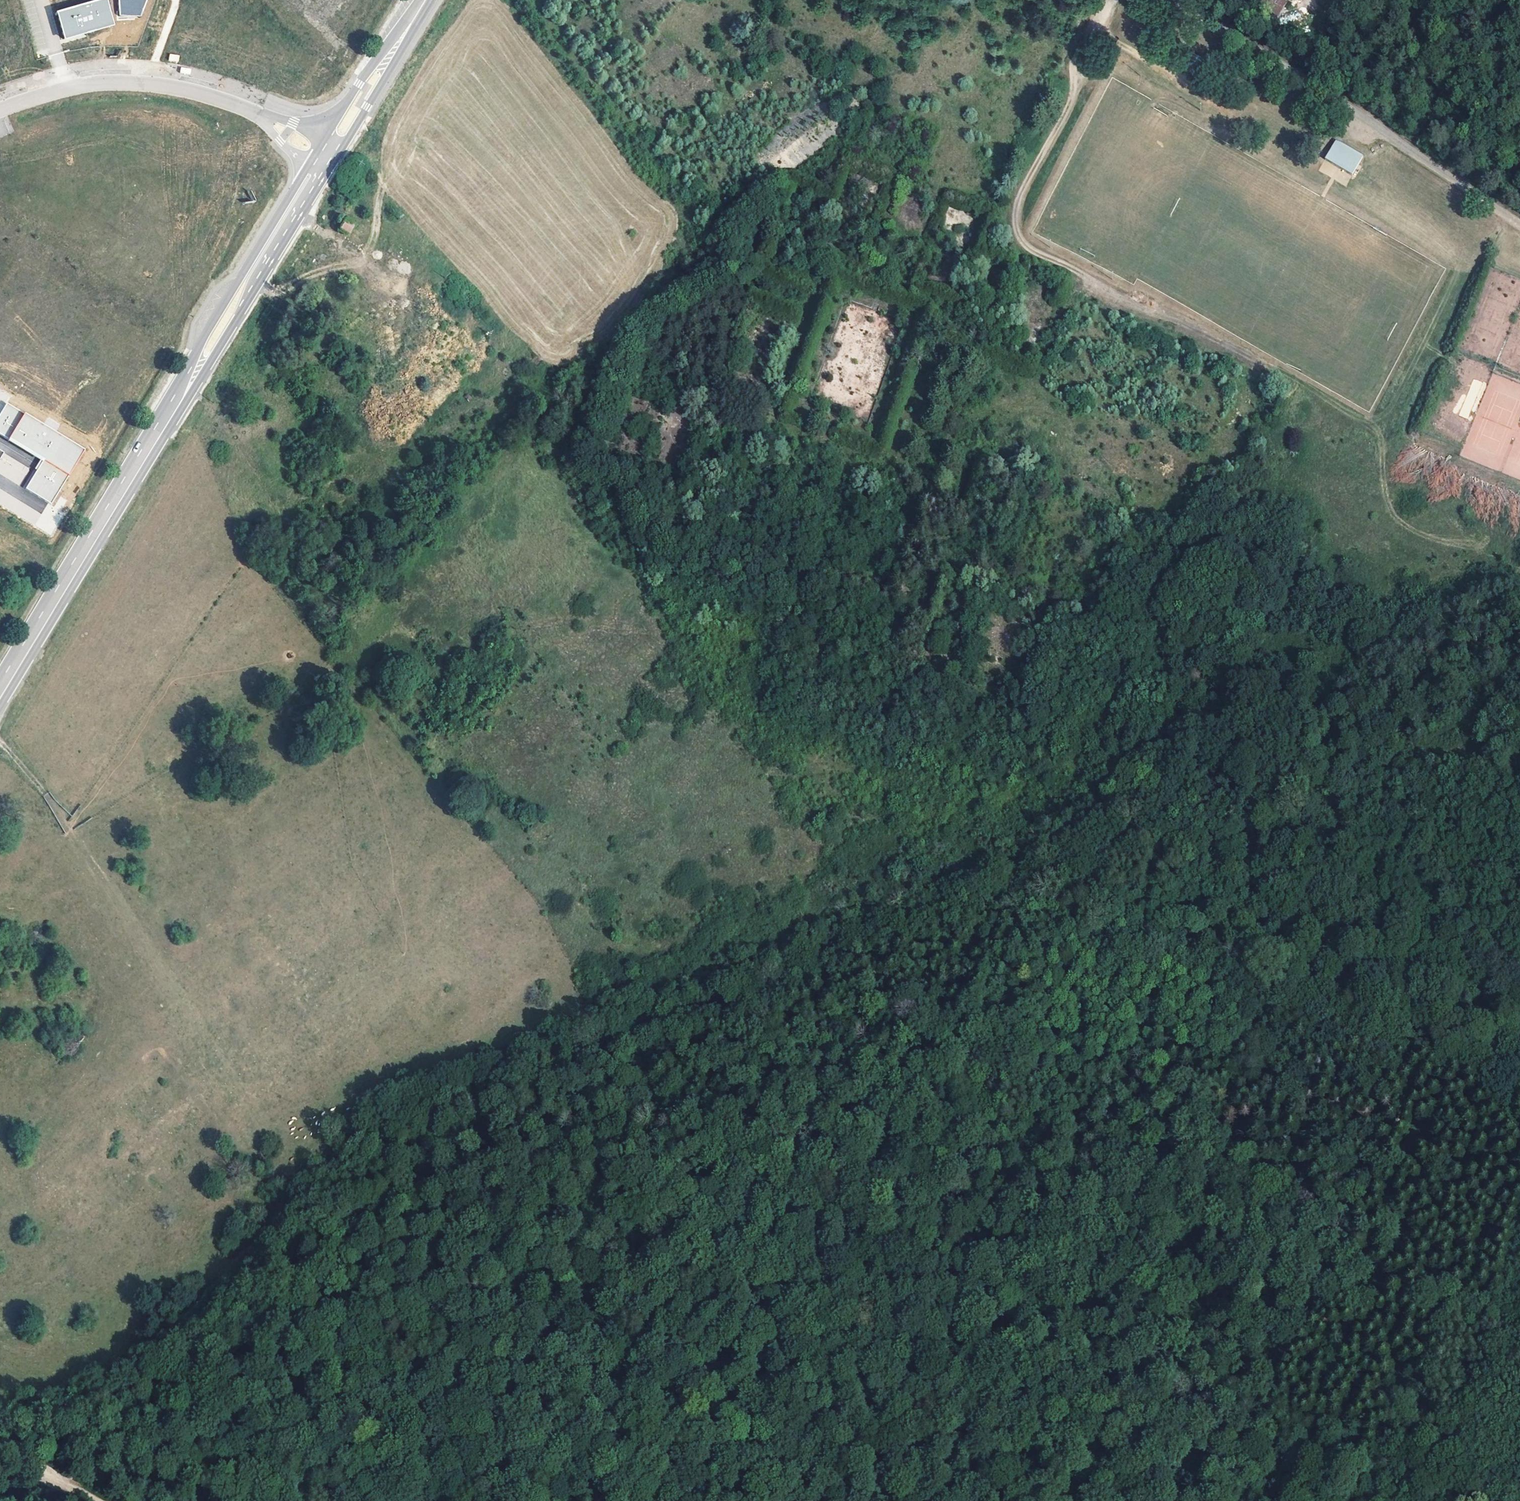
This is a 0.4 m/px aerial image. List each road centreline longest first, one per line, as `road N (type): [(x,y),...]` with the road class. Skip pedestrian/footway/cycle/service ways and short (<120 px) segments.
road 1 (secondary): [(0,690),(251,279)]
road 2 (unclassified): [(398,233),(425,246),(474,252),(522,241),(552,221),(703,0)]
road 3 (track): [(1519,1198),(1300,1500)]
road 4 (unclassified): [(191,90),(86,85),(0,110)]
road 5 (secondary): [(375,116),(381,80),(425,0)]

